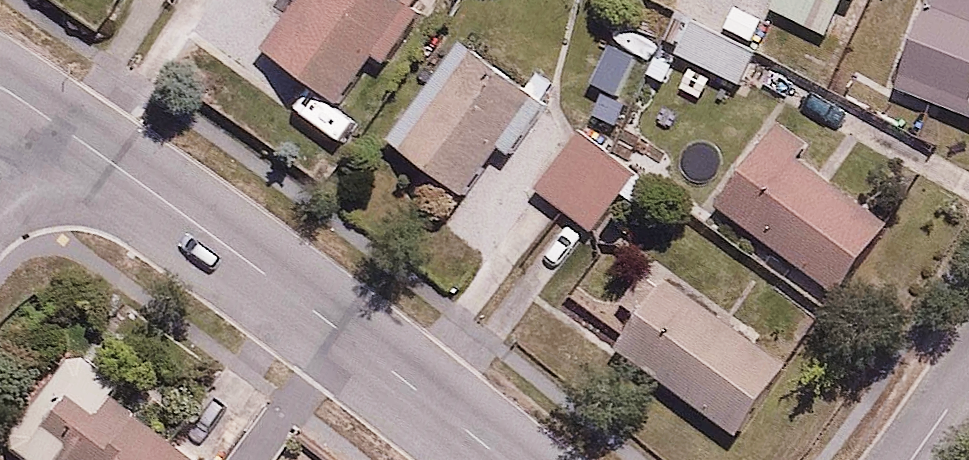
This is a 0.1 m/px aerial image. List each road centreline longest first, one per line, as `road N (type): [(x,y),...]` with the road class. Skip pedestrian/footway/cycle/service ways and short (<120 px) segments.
road 1 (residential): [(501,459),(331,322),(48,118)]

